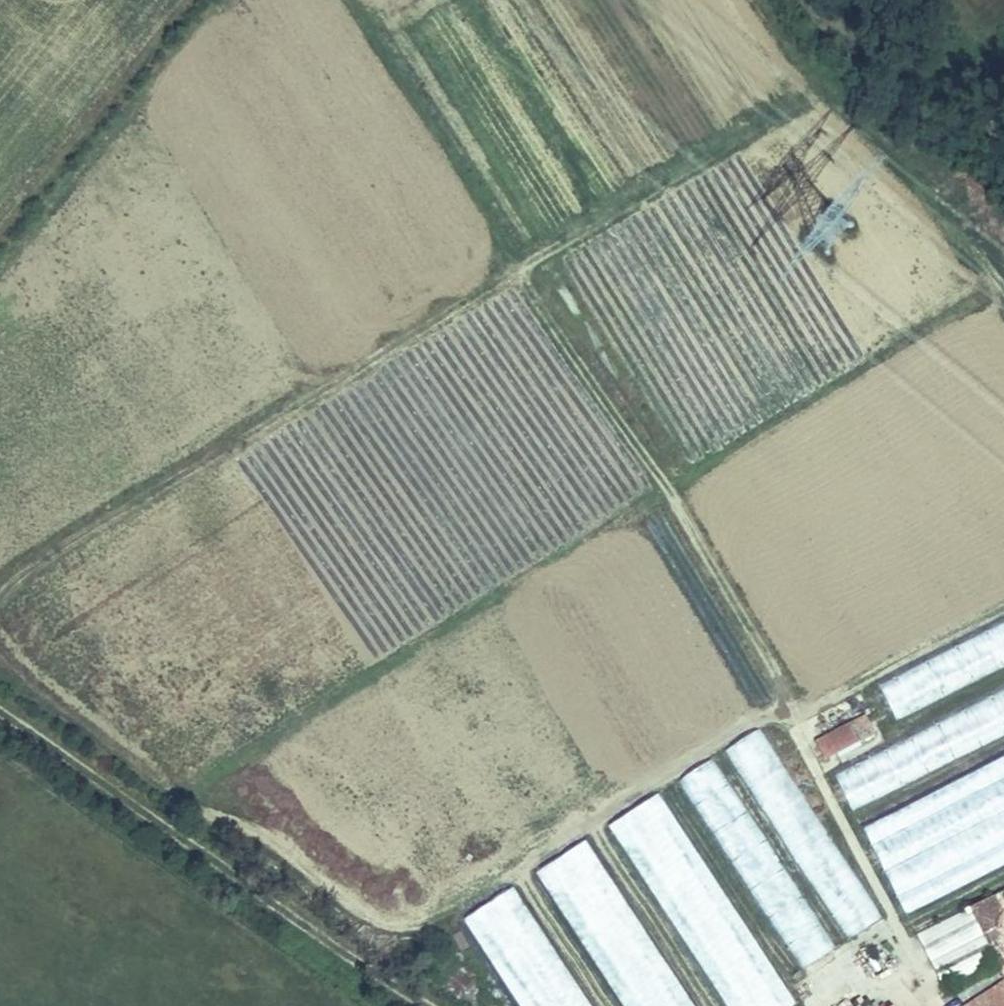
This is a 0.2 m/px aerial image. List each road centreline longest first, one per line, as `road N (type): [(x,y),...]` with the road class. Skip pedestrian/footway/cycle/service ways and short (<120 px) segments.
road 1 (track): [(430,1005),(0,714)]

